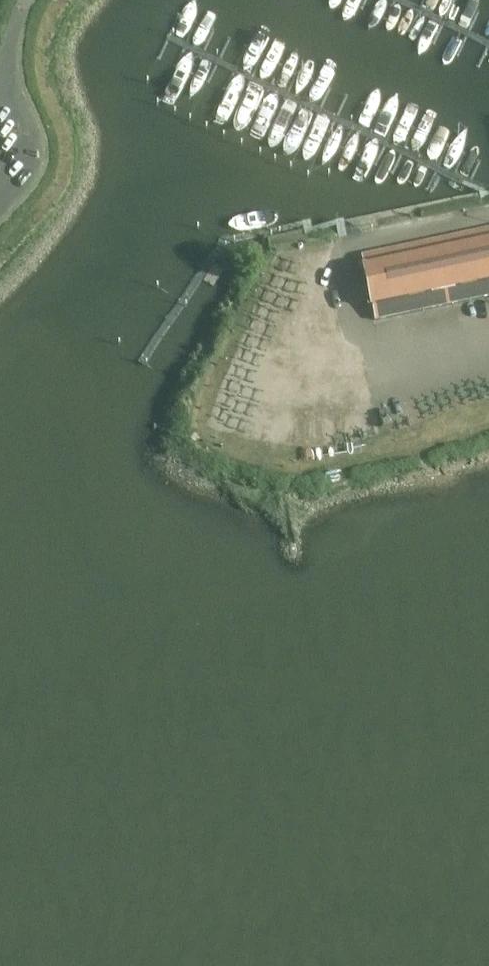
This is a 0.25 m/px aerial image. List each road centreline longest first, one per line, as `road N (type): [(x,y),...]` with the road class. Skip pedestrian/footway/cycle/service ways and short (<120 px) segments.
road 1 (residential): [(0,183),(17,165),(6,79),(17,21)]

